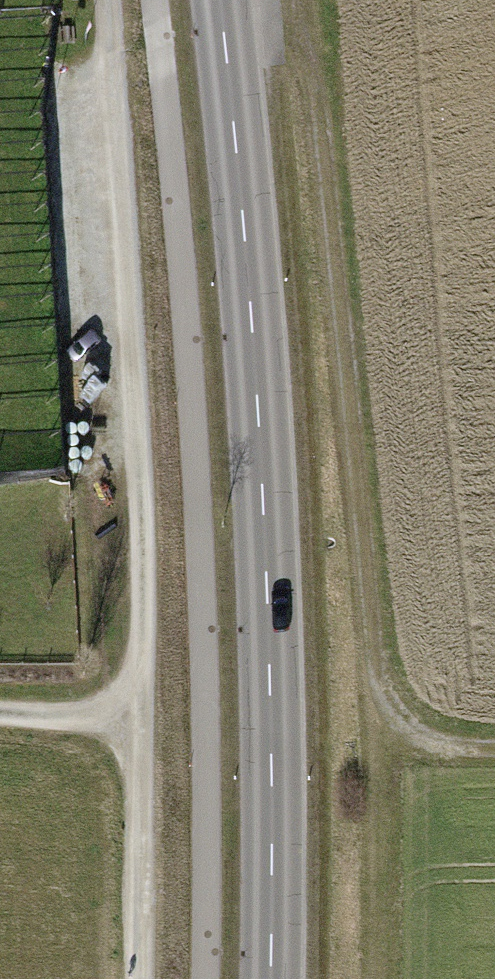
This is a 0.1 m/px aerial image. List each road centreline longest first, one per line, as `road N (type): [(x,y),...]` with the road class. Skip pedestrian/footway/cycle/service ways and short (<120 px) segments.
road 1 (secondary): [(270,978),(276,840),(263,449),(226,0)]
road 2 (track): [(101,0),(138,492),(138,978)]
road 3 (track): [(227,10),(314,52),(372,655),(395,715),(452,747),(494,747)]
road 4 (track): [(0,713),(79,717),(141,687)]

